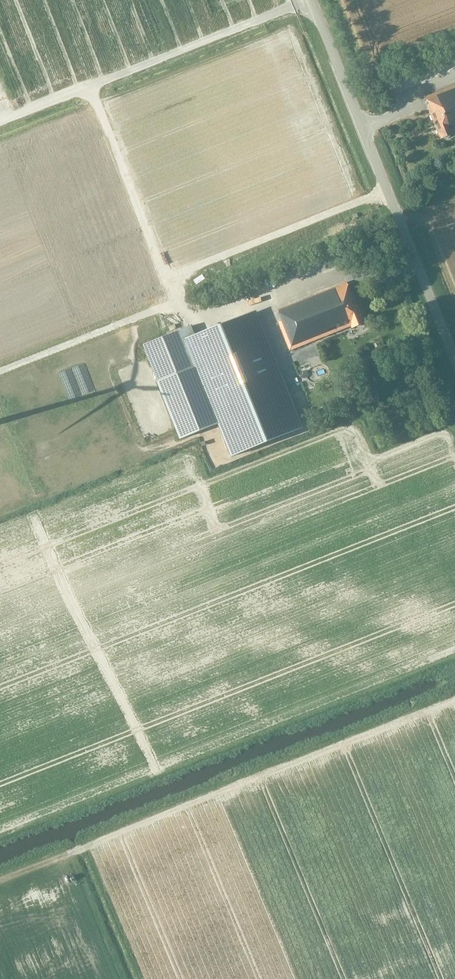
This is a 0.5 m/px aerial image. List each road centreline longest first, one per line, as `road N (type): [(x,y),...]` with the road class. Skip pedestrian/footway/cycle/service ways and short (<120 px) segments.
road 1 (unclassified): [(454,359),(311,0)]

